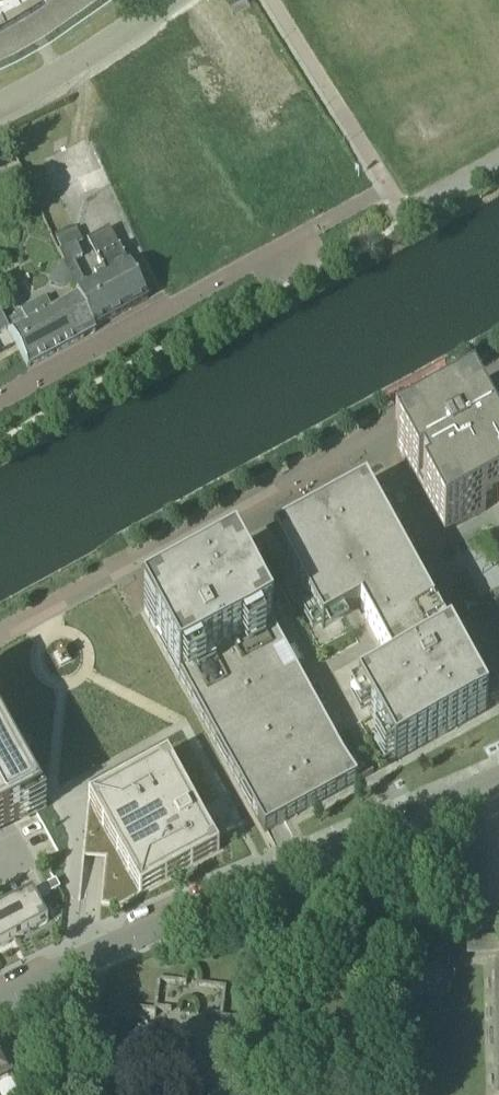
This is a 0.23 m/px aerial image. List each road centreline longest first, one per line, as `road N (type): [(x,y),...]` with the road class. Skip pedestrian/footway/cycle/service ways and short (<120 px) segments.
road 1 (residential): [(67,966),(498,779)]
road 2 (unclassified): [(0,106),(73,73),(173,0)]
road 3 (residential): [(55,1094),(67,966)]

